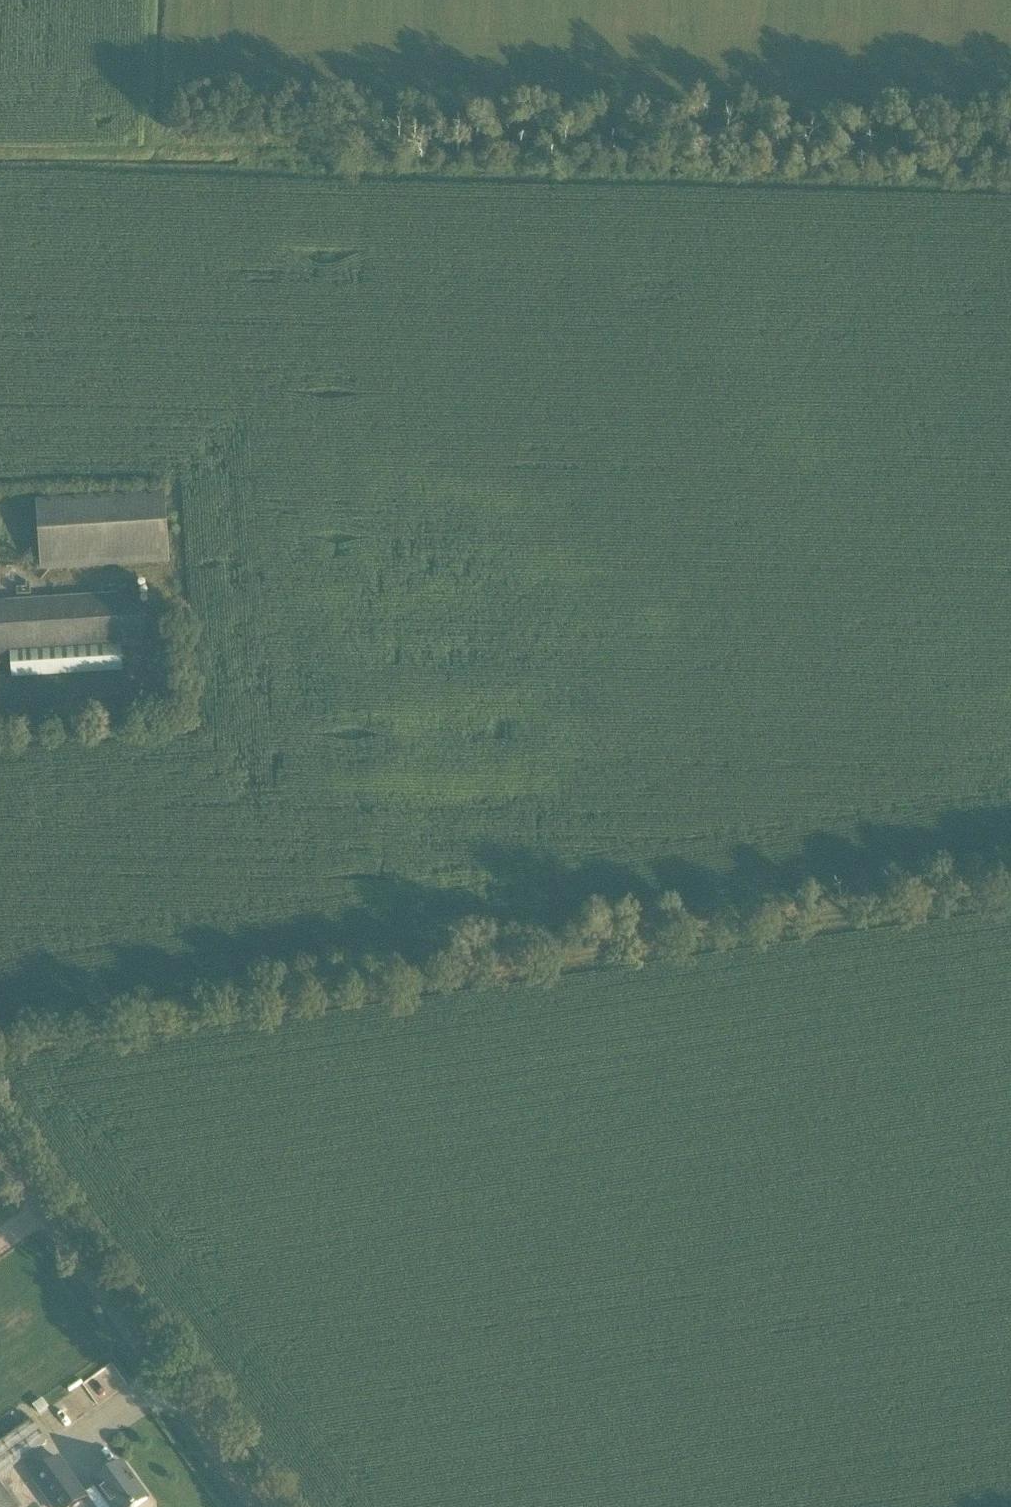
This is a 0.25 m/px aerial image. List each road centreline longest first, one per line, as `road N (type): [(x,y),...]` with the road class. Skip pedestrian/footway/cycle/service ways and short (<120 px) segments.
road 1 (unclassified): [(253,1506),(0,1155)]

